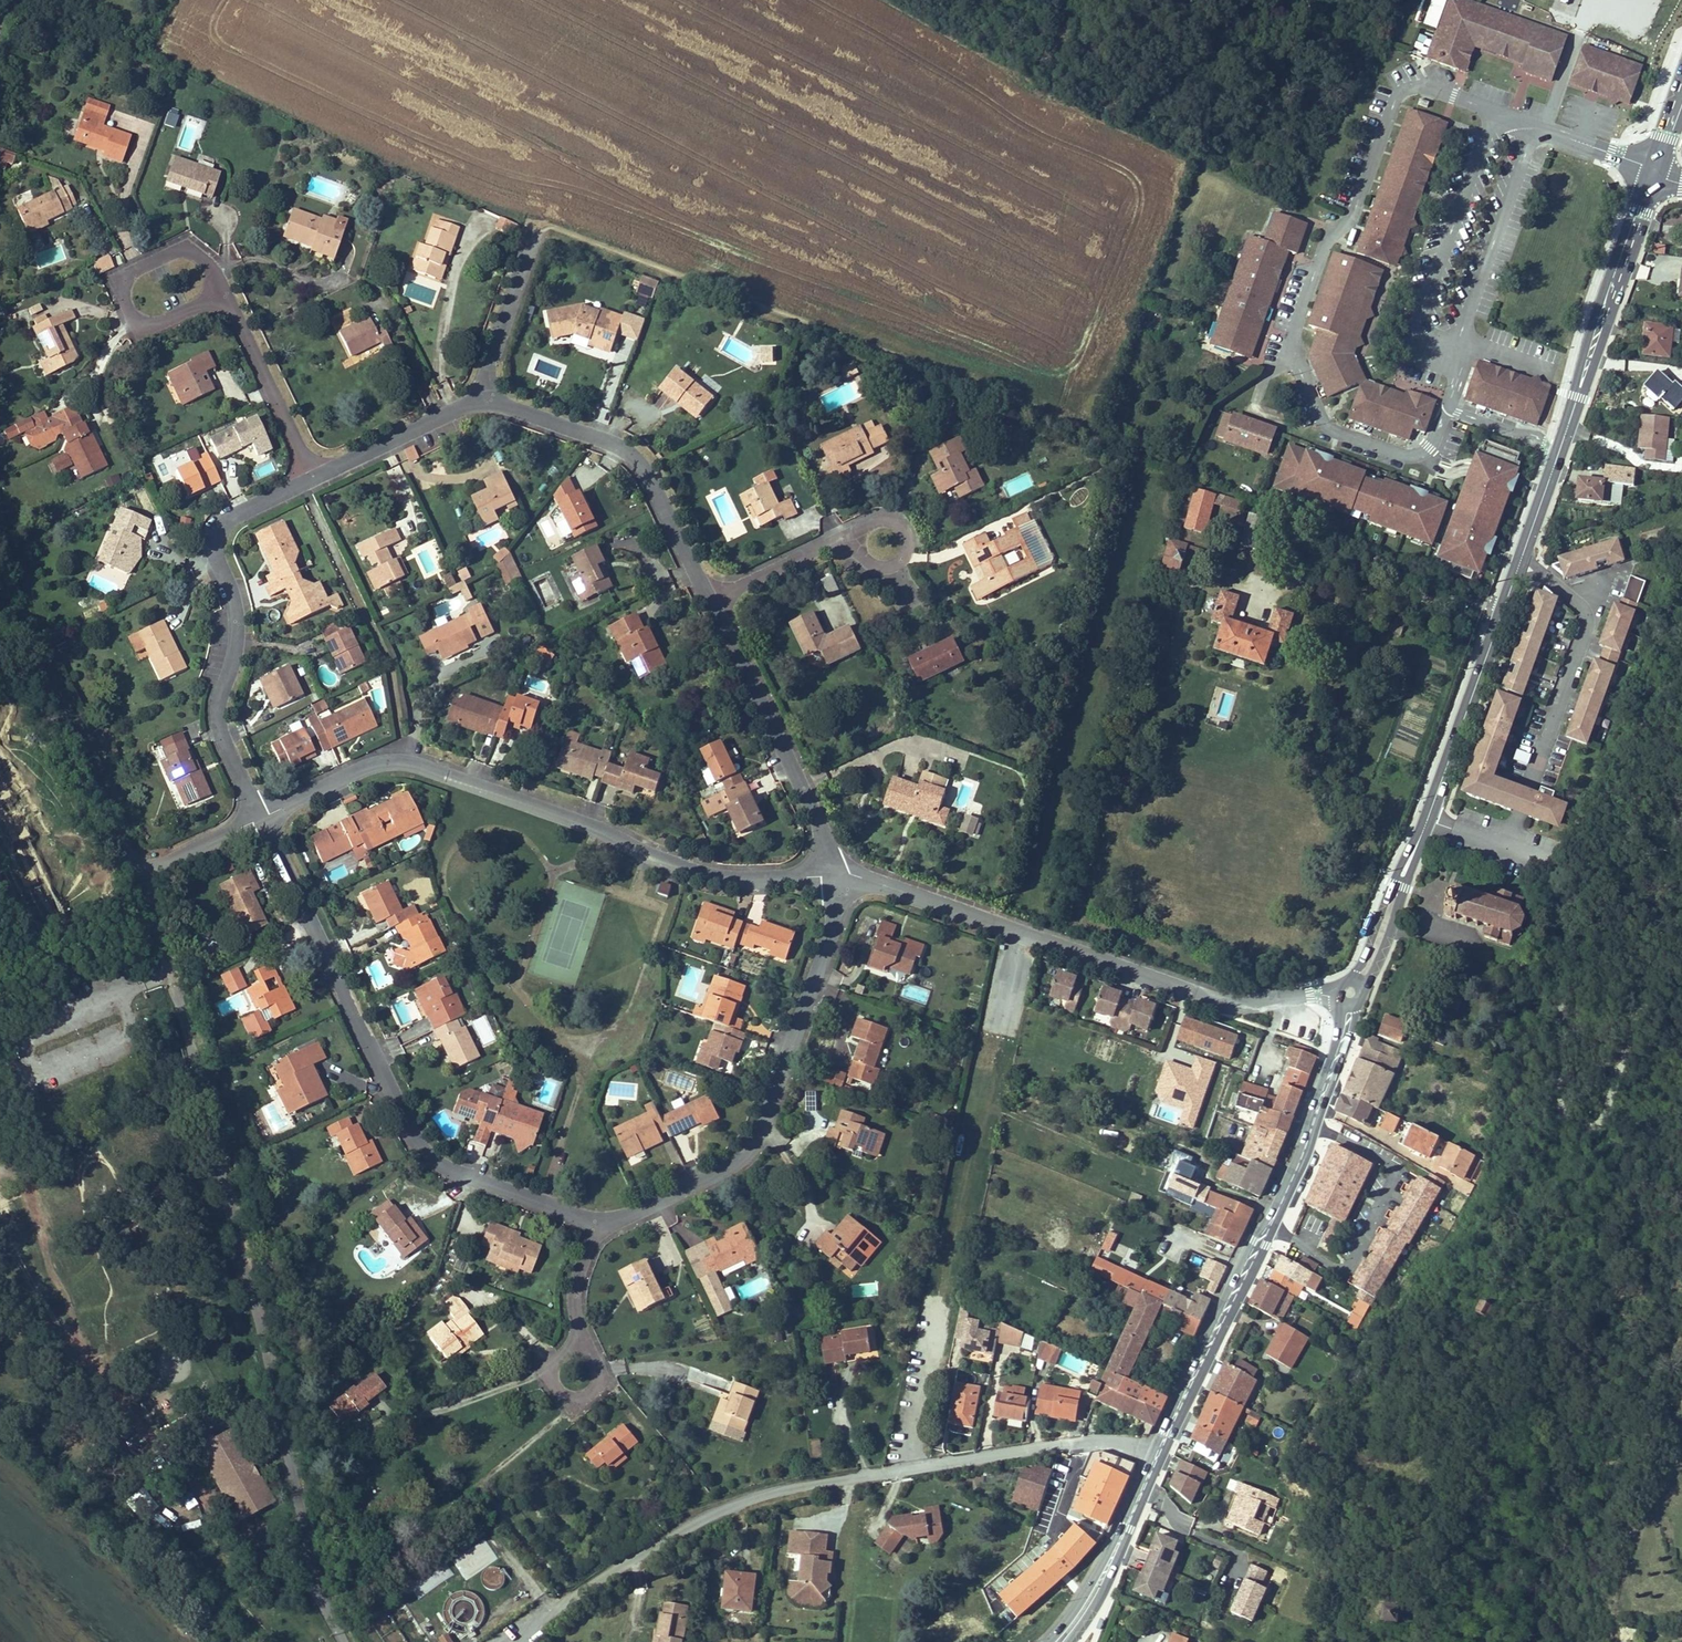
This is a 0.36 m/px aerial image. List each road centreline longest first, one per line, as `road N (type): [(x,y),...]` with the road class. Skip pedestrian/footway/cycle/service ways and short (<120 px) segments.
road 1 (unclassified): [(348,1641),(319,1589),(280,1400),(177,994),(137,868)]
road 2 (residential): [(517,1641),(626,1560),(723,1506),(962,1457),(1074,1443),(1153,1451)]
road 3 (residential): [(841,880),(728,875),(407,762),(378,762),(262,817)]
road 4 (residential): [(262,817),(410,1136),(440,1164),(488,1188),(590,1221)]
road 5 (secondary): [(1162,1455),(1250,1264),(1285,1211),(1360,1001)]
road 6 (residential): [(1316,992),(1253,1001),(1206,996),(1024,930),(841,880)]
road 7 (secondary): [(1342,1000),(1339,1030),(1282,1193),(1202,1337),(1153,1451)]
road 8 (residential): [(590,1221),(633,1214),(746,1159),(781,1091),(841,880)]
road 9 (residential): [(307,480),(221,525),(238,620),(219,692),(218,729),(262,817)]
road 10 (secondary): [(1364,992),(1493,628)]
road 11 (secondary): [(1493,628),(1361,963),(1348,979)]
road 12 (unclassified): [(137,868),(0,545)]
road 13 (secondary): [(1646,170),(1583,344),(1541,496)]
road 14 (secondary): [(1541,496),(1662,177)]
road 15 (residential): [(709,597),(635,448),(481,394)]
road 16 (residential): [(841,880),(821,809),(709,597)]
road 17 (secondary): [(1153,1451),(1084,1598),(1049,1641)]
road 18 (secondary): [(1068,1641),(1120,1555),(1162,1455)]
road 19 (residential): [(307,480),(223,295)]
road 20 (residential): [(223,295),(212,267),(187,242),(116,279),(140,326)]
road 21 (residential): [(481,394),(307,480)]
road 22 (residential): [(481,394),(535,238)]
road 23 (residential): [(839,536),(876,517),(900,520),(910,548),(890,566),(861,556)]
road 24 (residential): [(709,597),(839,536)]
road 25 (secondary): [(1541,496),(1493,628)]
road 26 (residential): [(262,817),(137,868)]
road 27 (residential): [(590,1221),(573,1347)]

